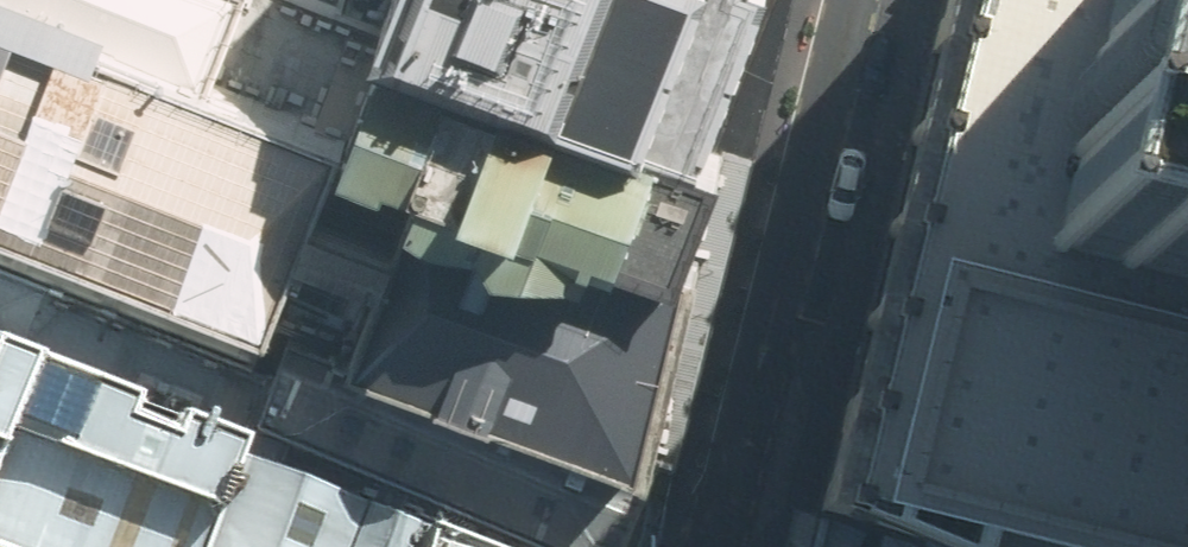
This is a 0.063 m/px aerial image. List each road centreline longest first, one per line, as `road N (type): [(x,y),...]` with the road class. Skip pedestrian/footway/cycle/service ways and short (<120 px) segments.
road 1 (residential): [(856,0),(720,546)]

